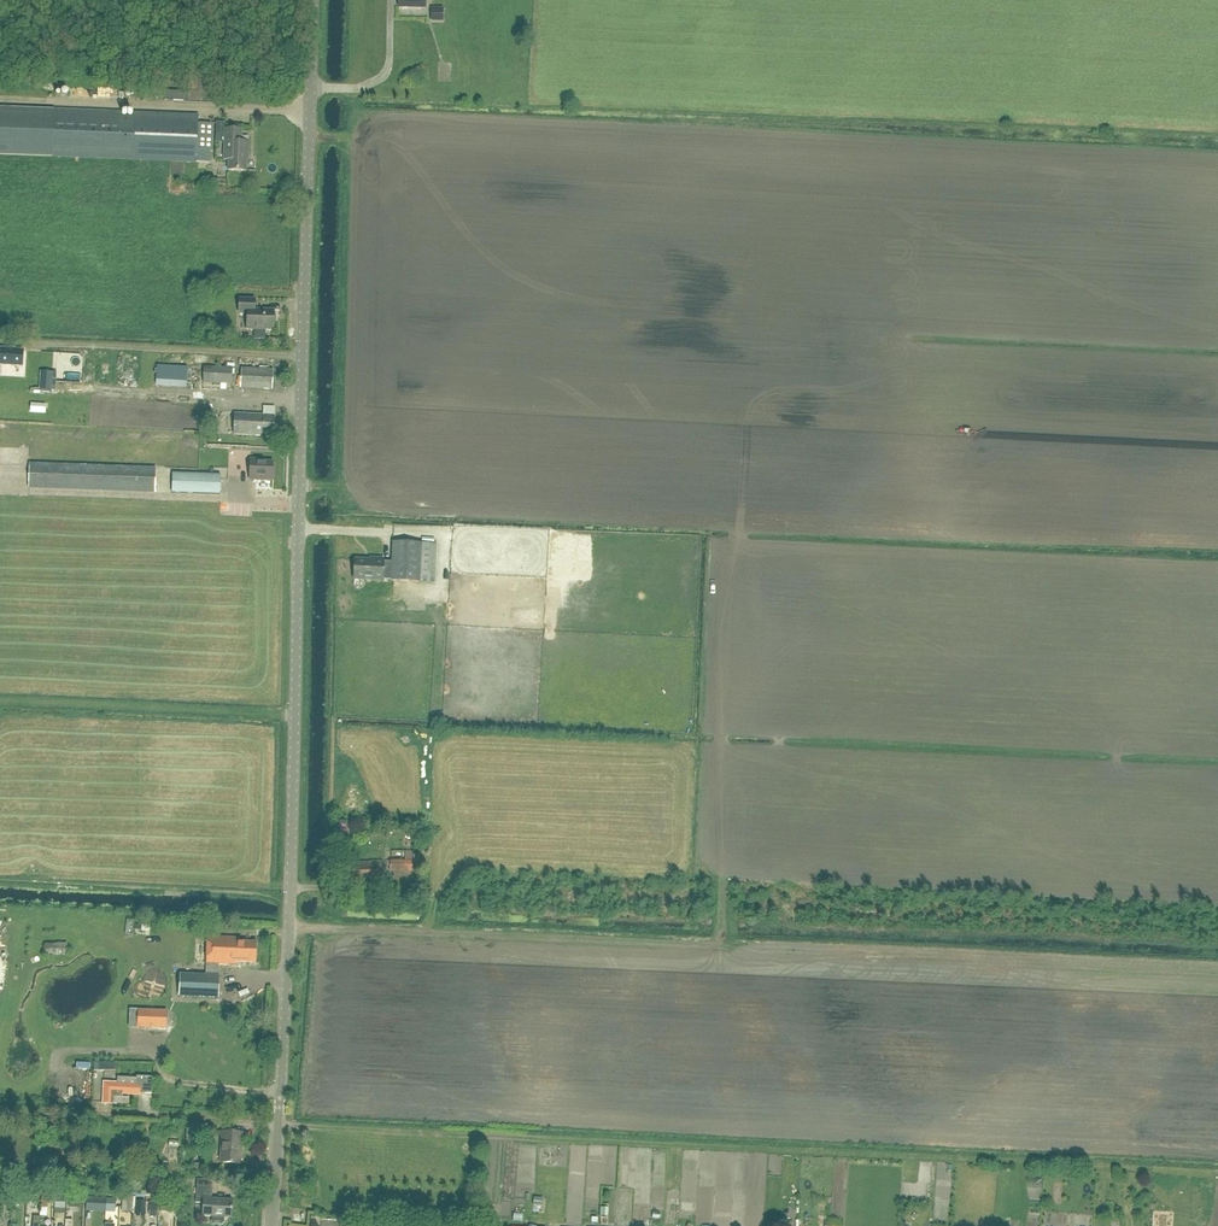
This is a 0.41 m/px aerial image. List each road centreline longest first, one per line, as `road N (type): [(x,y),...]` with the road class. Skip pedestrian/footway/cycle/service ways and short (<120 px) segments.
road 1 (tertiary): [(272,1225),(313,0)]
road 2 (track): [(279,1123),(1217,1172)]

